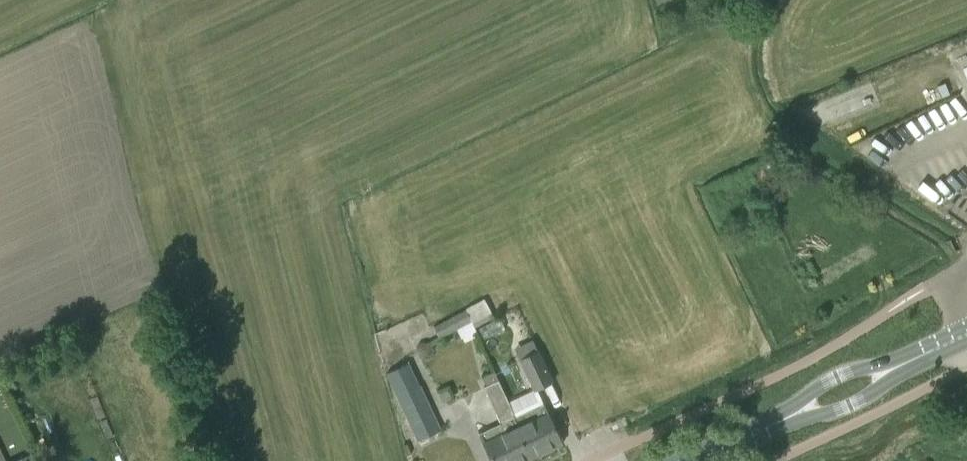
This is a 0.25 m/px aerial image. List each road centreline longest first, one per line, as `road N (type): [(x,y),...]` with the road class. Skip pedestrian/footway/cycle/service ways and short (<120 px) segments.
road 1 (secondary): [(909,362),(862,369),(776,422)]
road 2 (secondary): [(776,422),(821,415),(909,362)]

